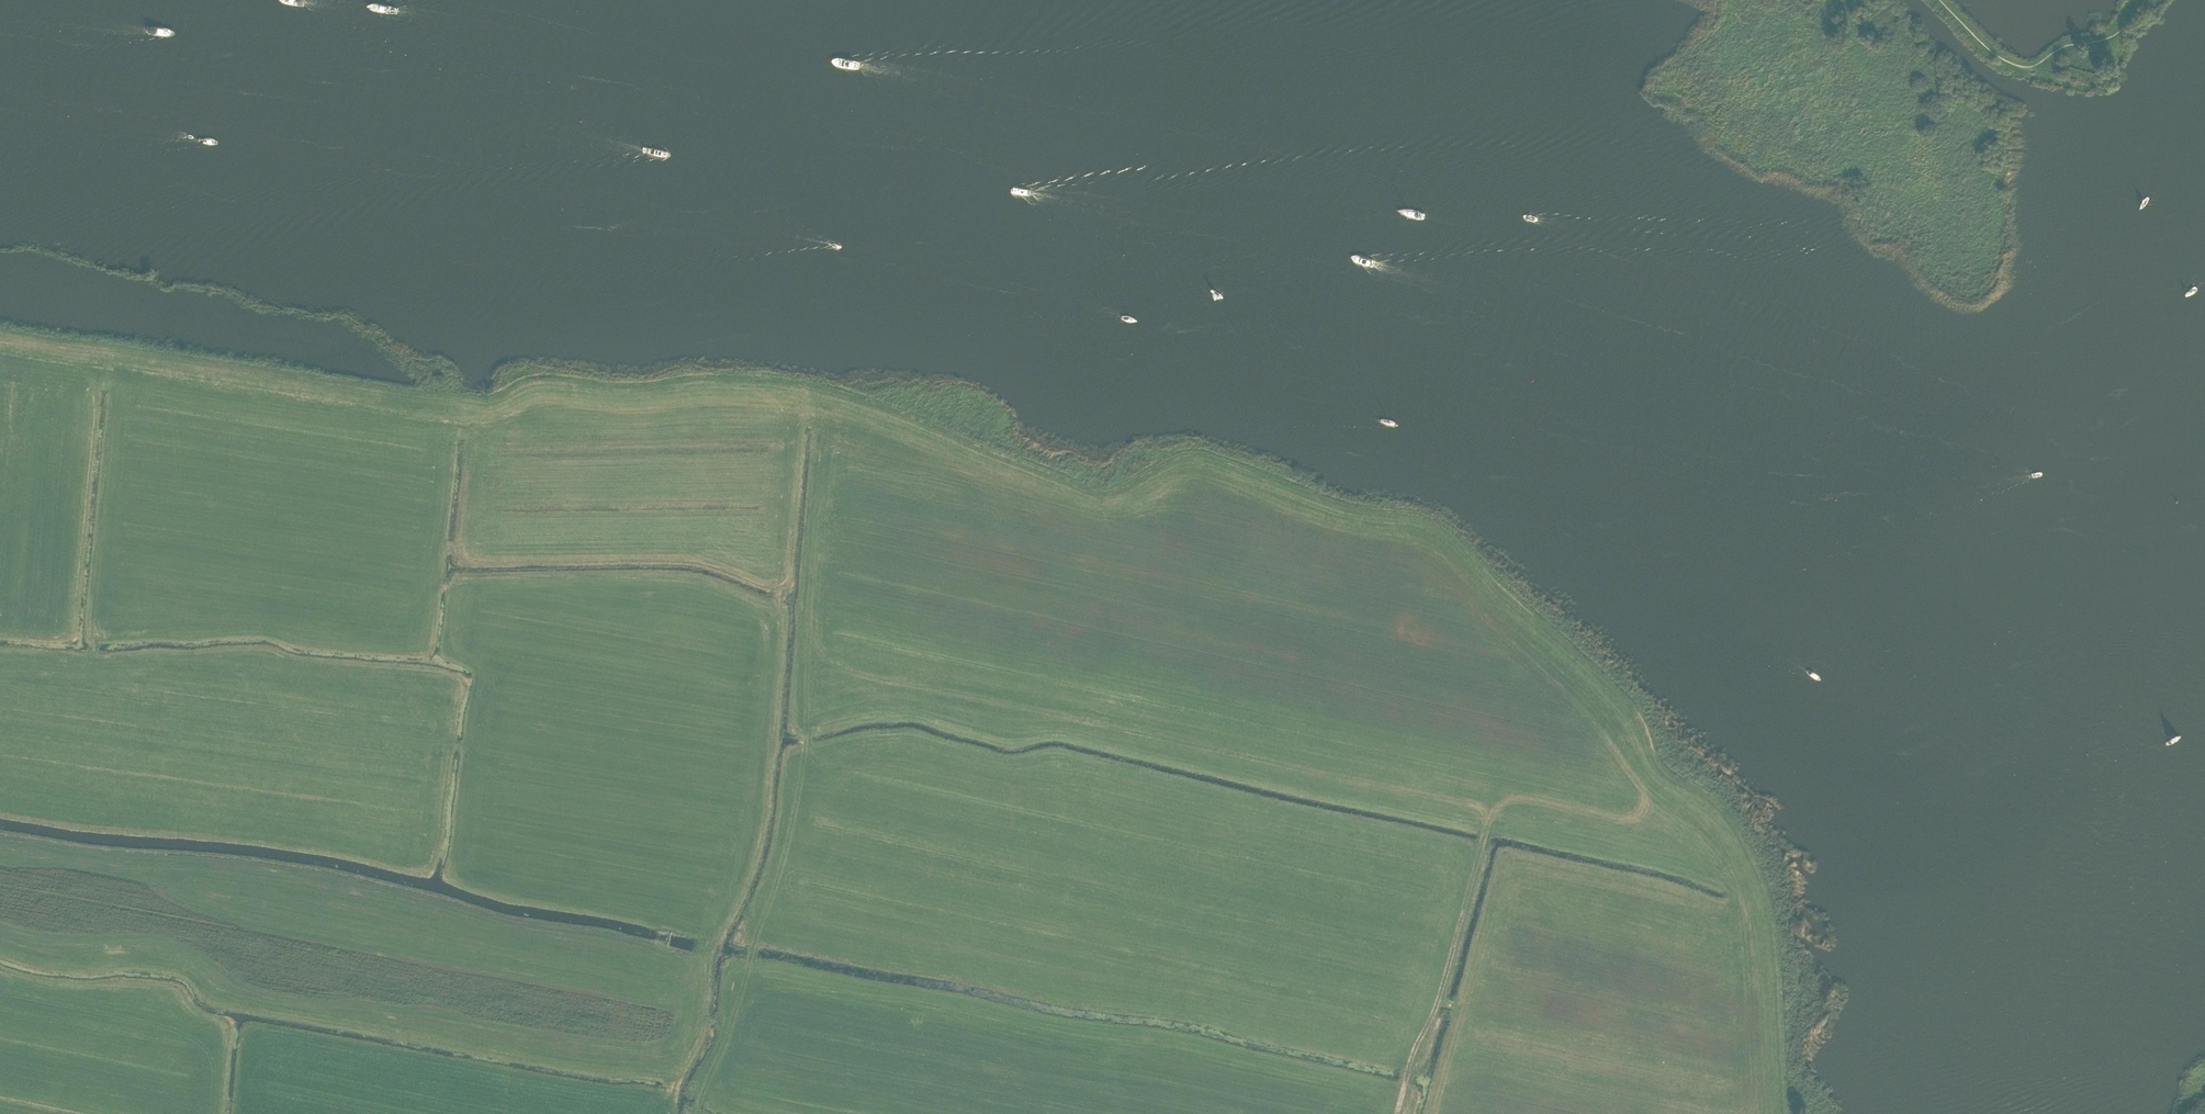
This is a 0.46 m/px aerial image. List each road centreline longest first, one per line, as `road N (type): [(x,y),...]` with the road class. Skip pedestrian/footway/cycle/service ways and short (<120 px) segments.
road 1 (track): [(1396,1113),(1478,866)]

